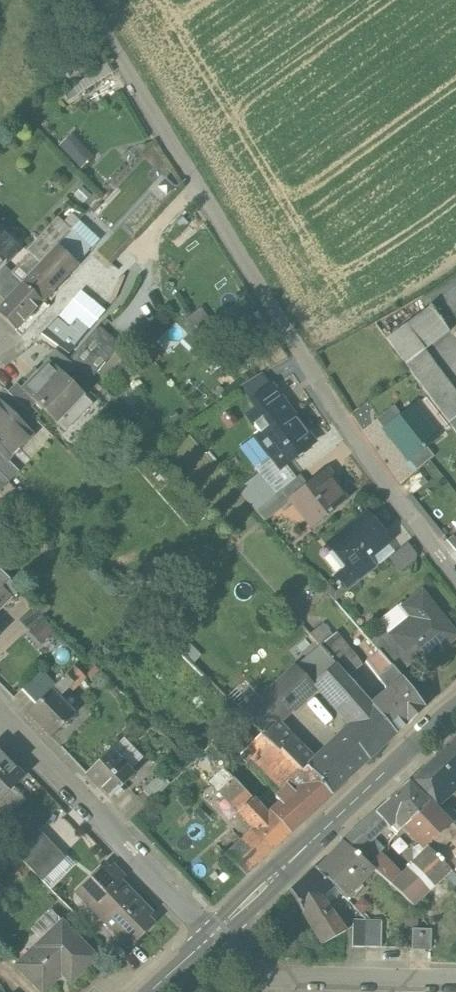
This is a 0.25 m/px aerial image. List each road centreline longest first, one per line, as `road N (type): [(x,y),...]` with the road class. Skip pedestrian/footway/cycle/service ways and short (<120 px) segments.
road 1 (track): [(80,0),(297,349)]
road 2 (secondary): [(210,937),(455,709)]
road 3 (residential): [(210,937),(0,715)]
road 4 (residential): [(297,349),(334,418),(455,575)]
road 5 (residential): [(455,982),(267,978),(210,937)]

